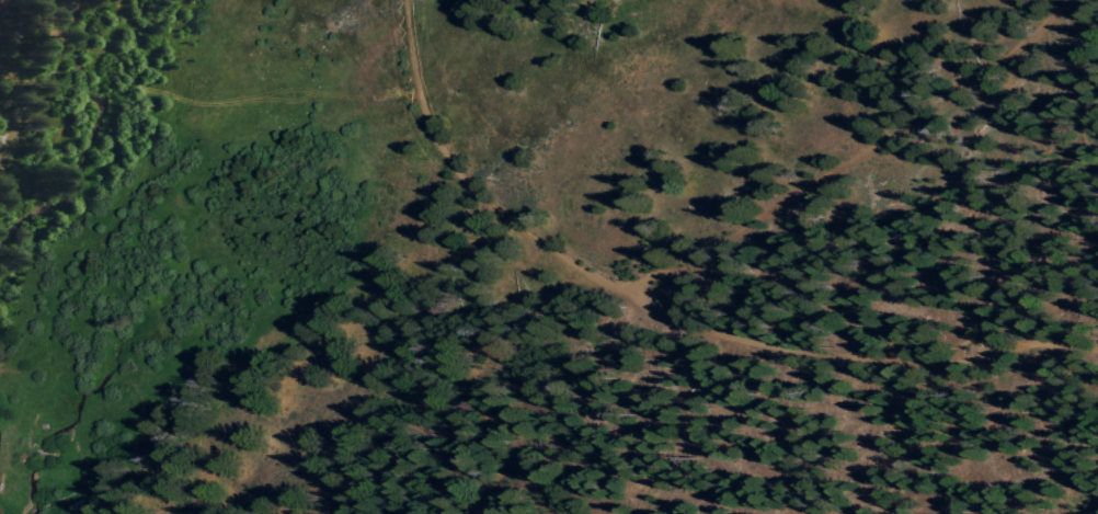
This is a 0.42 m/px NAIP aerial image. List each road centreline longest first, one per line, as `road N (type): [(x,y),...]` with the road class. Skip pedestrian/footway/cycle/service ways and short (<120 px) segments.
road 1 (track): [(622,292),(691,261),(919,116),(1069,0)]
road 2 (track): [(622,292),(697,331),(876,359),(969,358),(1052,342),(1097,347)]
road 3 (track): [(405,0),(414,83),(433,141),(456,175),(484,208),(542,250),(622,292)]

